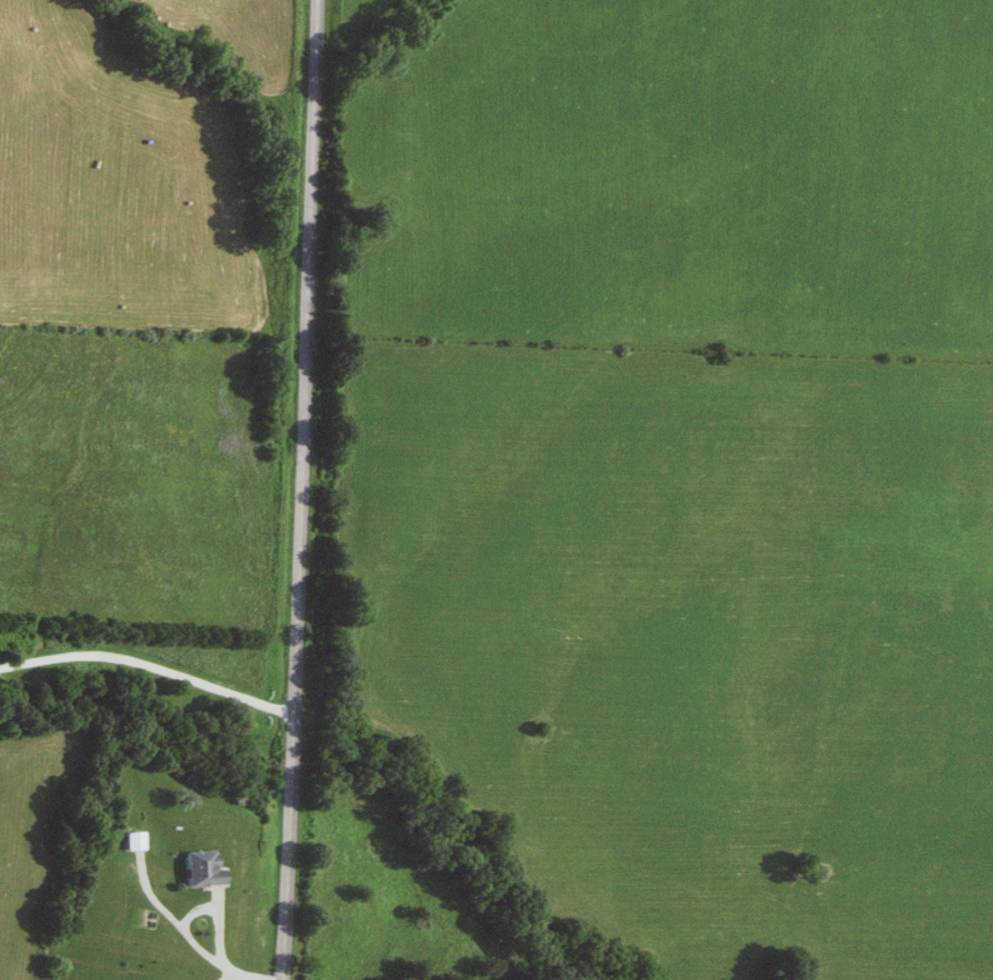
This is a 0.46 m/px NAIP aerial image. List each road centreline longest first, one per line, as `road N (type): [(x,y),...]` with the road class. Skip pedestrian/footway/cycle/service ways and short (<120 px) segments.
road 1 (tertiary): [(286,979),(318,0)]

